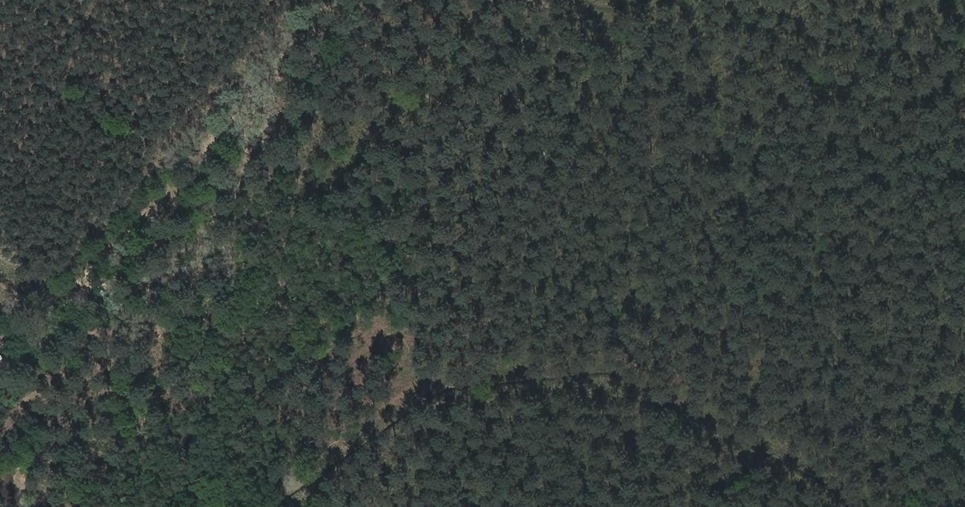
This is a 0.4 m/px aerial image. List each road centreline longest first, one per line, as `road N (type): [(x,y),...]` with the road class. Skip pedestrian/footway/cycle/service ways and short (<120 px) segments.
road 1 (track): [(347,0),(63,310),(0,333)]

